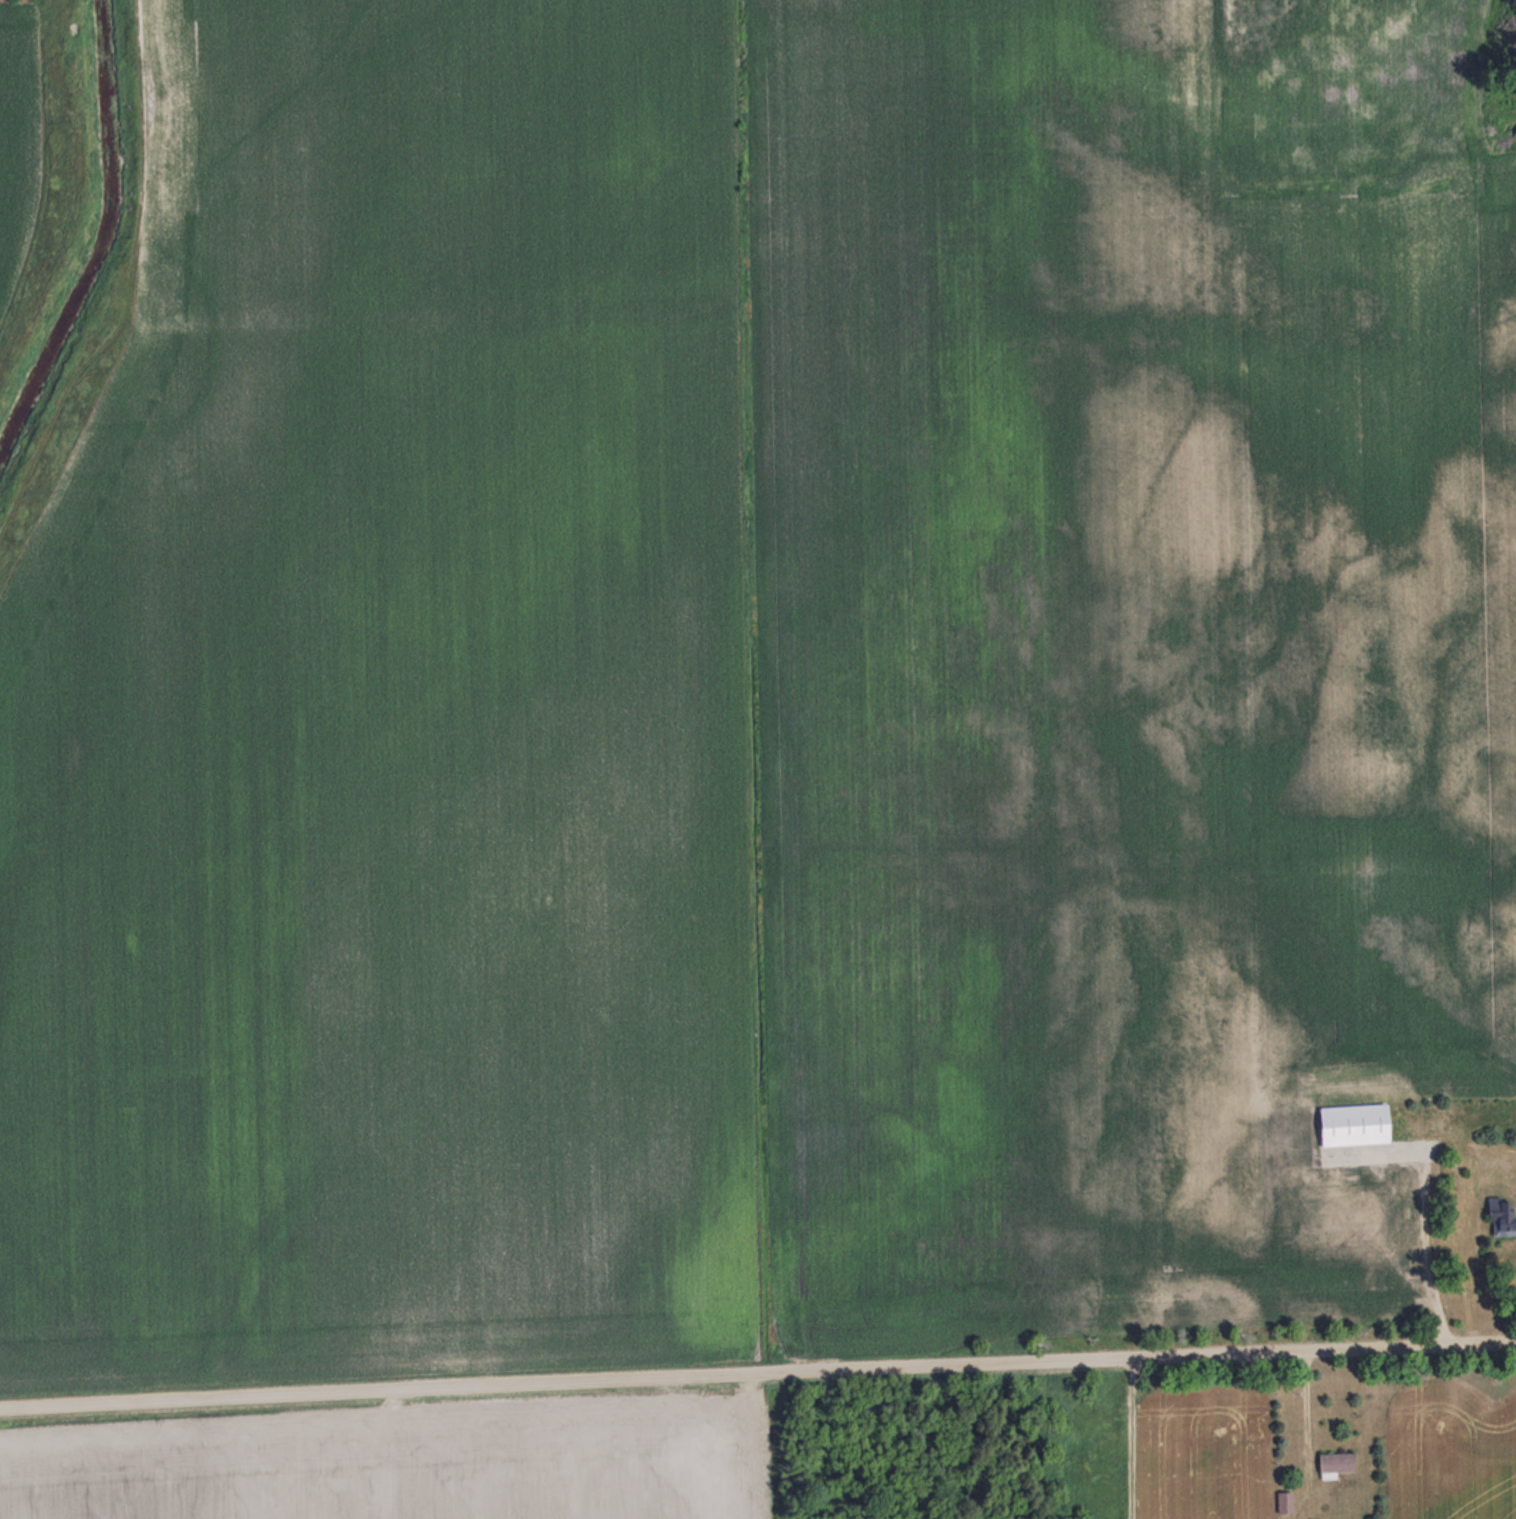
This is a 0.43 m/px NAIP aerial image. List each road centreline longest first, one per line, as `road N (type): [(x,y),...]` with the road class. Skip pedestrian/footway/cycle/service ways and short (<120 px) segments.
road 1 (residential): [(1515,1337),(0,1407)]
road 2 (residential): [(1475,1339),(1480,1518)]

